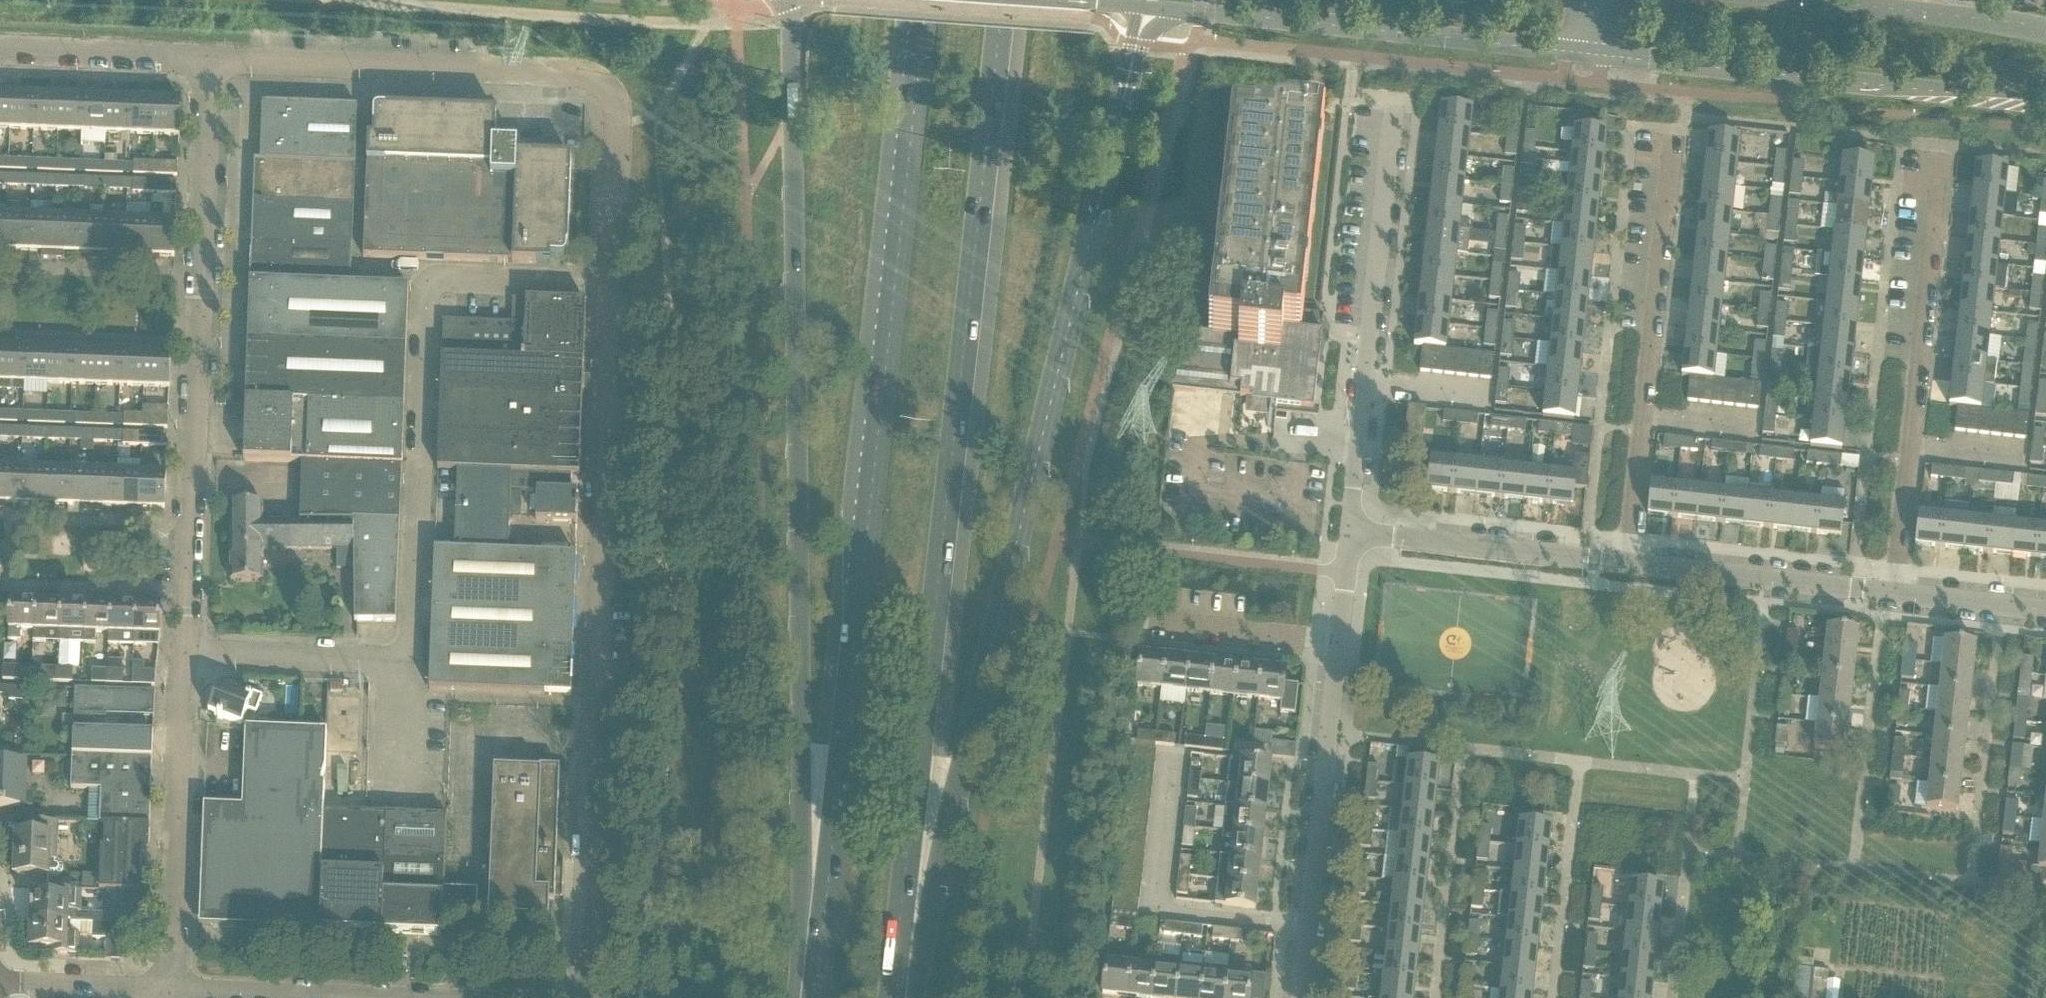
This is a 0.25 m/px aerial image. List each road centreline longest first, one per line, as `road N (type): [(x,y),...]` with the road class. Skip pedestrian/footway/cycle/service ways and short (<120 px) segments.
road 1 (unclassified): [(177,984),(563,992),(583,974),(596,925),(608,284)]
road 2 (primary): [(899,997),(957,787),(1145,8)]
road 3 (primary): [(892,997),(1003,0)]
road 4 (primary): [(926,0),(815,997)]
road 5 (primary): [(785,0),(805,997)]
road 6 (unclassified): [(608,284),(614,129),(603,80),(202,60)]
road 7 (unclassified): [(187,649),(202,60)]
road 8 (unclassified): [(409,659),(421,281),(608,284)]
road 9 (tertiary): [(1590,52),(2045,97)]
road 10 (unclassified): [(1893,592),(1942,146)]
road 11 (tertiary): [(1145,8),(1590,52)]
road 12 (unclassified): [(1345,533),(1387,101)]
road 13 (unclassified): [(1625,563),(1669,143)]
road 14 (unclassified): [(1299,997),(1334,641)]
road 15 (unclassified): [(177,984),(187,649)]
road 16 (unclassified): [(1625,563),(1345,533)]
road 17 (unclassified): [(1893,592),(1625,563)]
road 18 (tertiary): [(2045,29),(1821,0)]
road 19 (unclassified): [(409,659),(187,649)]
road 20 (unclassified): [(202,60),(0,50)]
road 21 (unclassified): [(1334,641),(1146,618)]
road 22 (unclassified): [(0,980),(177,984)]
road 23 (unclassified): [(2045,606),(1893,592)]
road 24 (unclassified): [(403,790),(409,659)]

